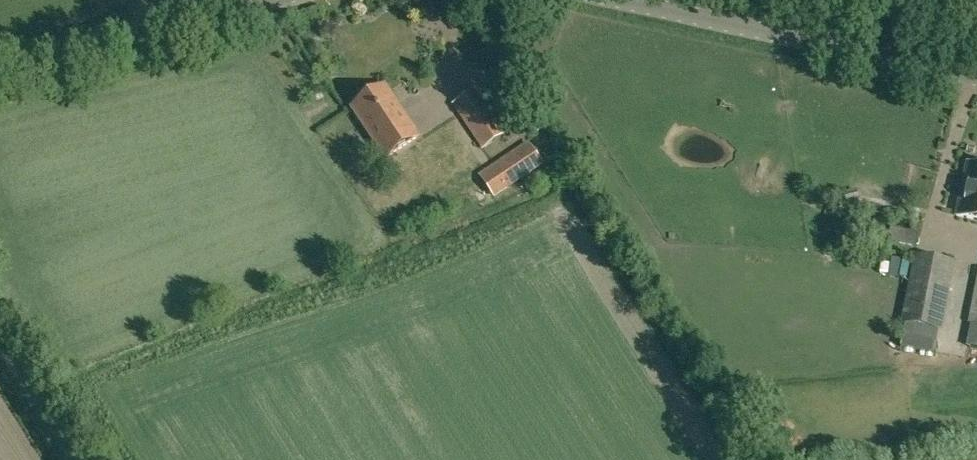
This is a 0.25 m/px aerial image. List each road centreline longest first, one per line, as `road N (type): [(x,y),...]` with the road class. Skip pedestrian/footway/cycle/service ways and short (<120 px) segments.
road 1 (tertiary): [(976,77),(620,0)]
road 2 (tertiary): [(280,0),(0,71)]
road 3 (unclassified): [(73,459),(0,344)]

